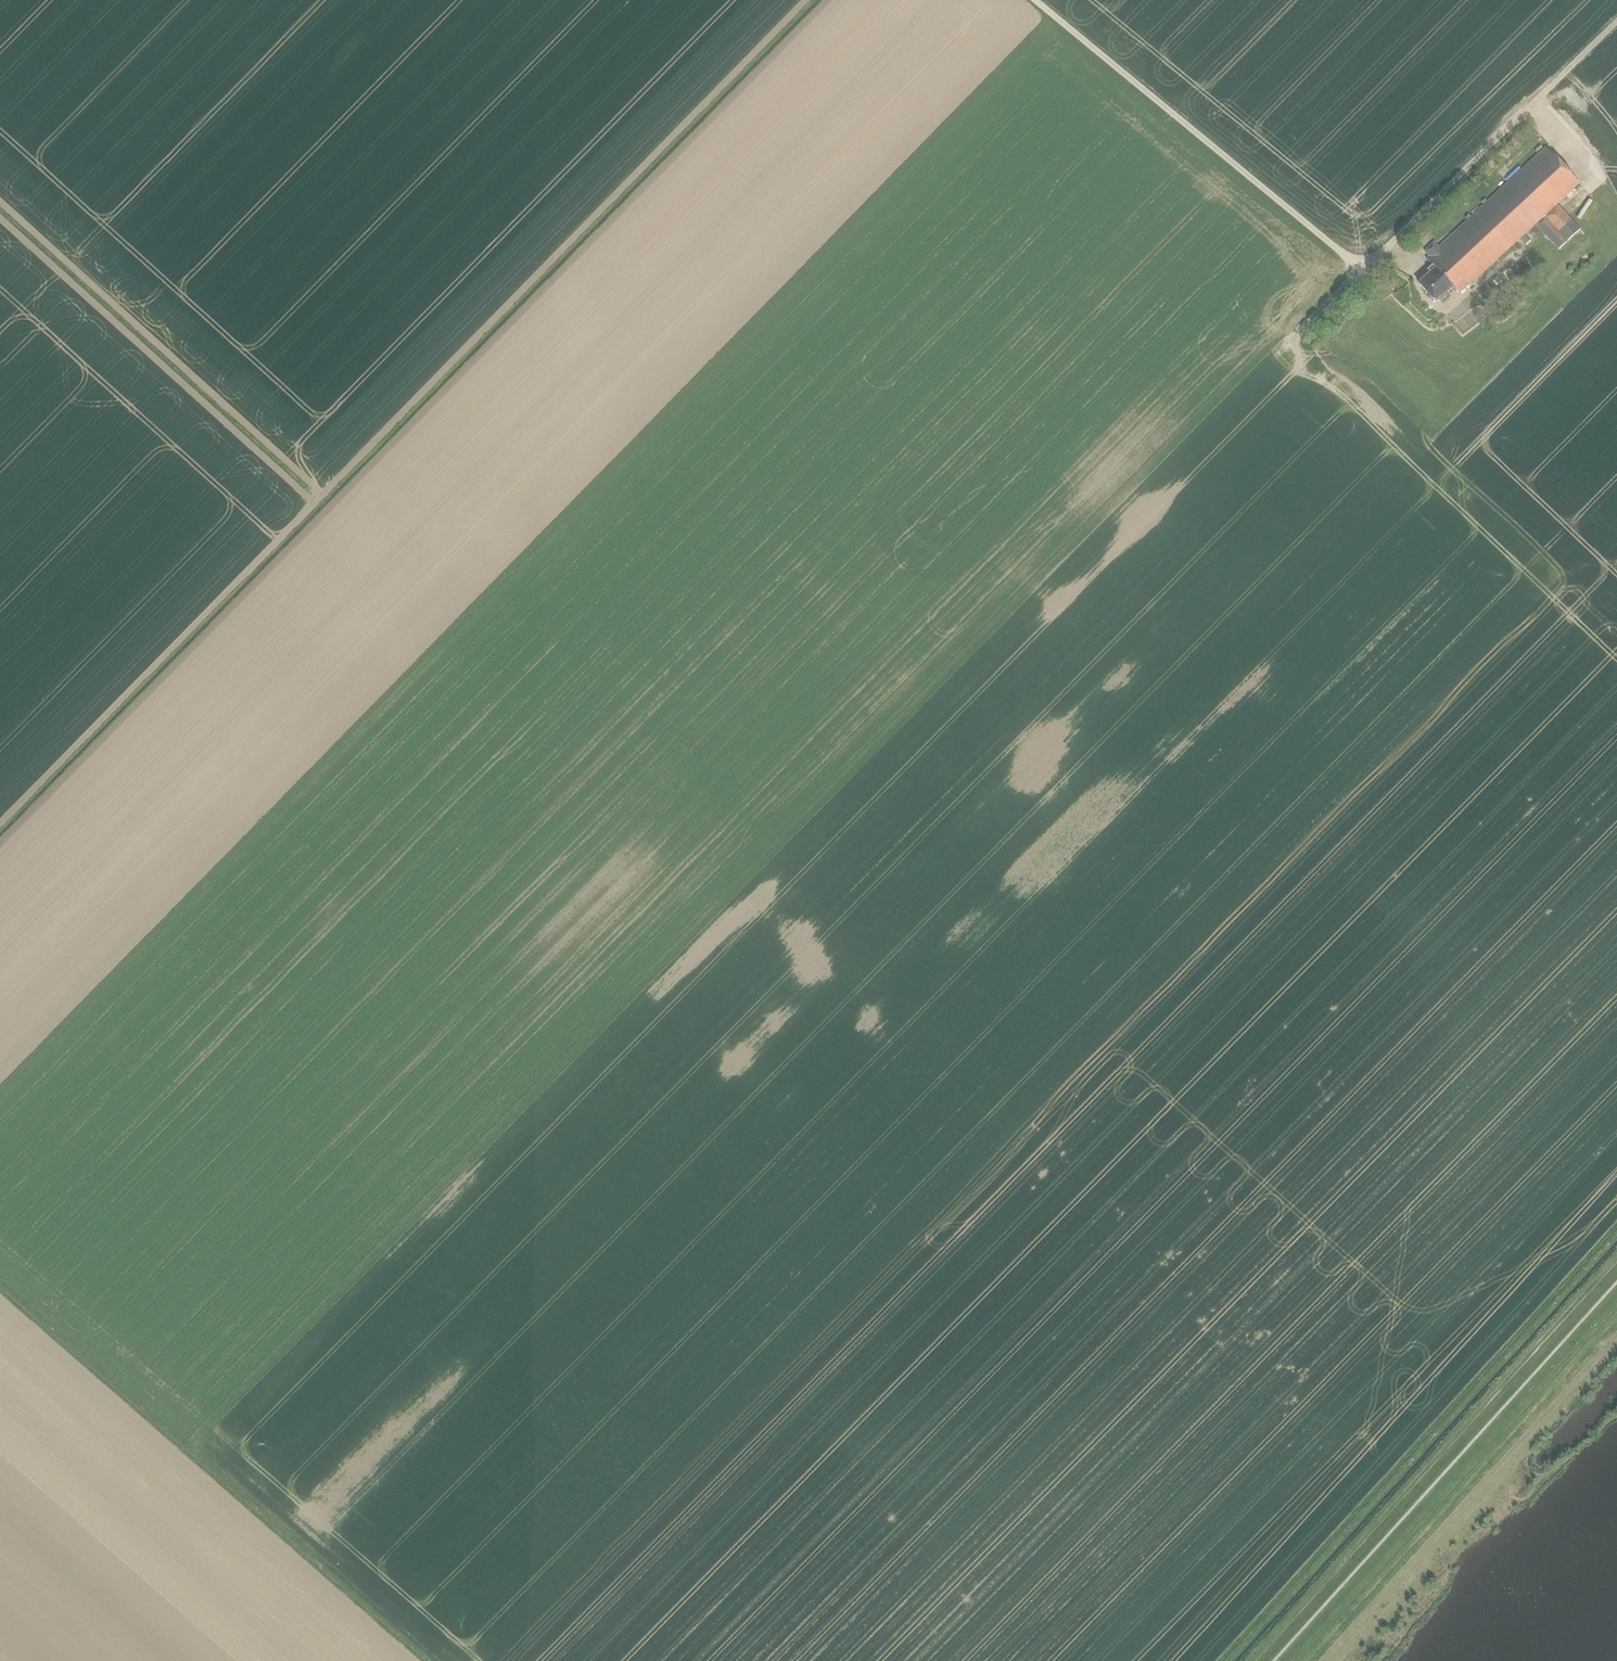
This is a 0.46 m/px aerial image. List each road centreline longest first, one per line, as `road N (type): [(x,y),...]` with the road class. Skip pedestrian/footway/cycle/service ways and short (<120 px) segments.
road 1 (unclassified): [(1033,0),(1362,270)]
road 2 (track): [(431,1660),(170,1430)]

